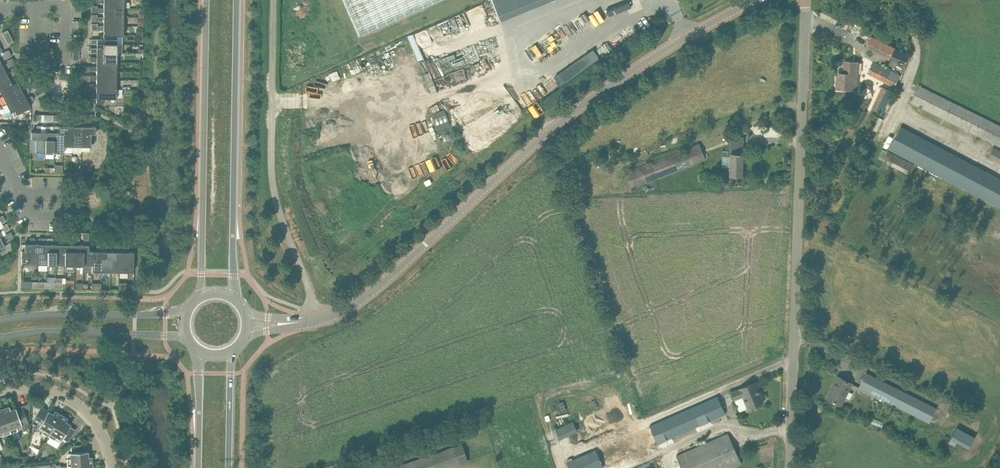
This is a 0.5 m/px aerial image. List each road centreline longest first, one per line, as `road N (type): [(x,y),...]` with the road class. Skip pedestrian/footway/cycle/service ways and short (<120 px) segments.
road 1 (tertiary): [(312,318),(362,298),(596,96),(758,0)]
road 2 (unclassified): [(790,467),(806,0)]
road 3 (secondary): [(235,296),(238,0)]
road 4 (secondary): [(206,0),(202,294)]
road 5 (tertiary): [(0,337),(88,332),(189,342)]
road 6 (tertiary): [(187,309),(0,320)]
road 7 (residential): [(111,467),(98,424),(72,399),(37,386),(0,389)]

